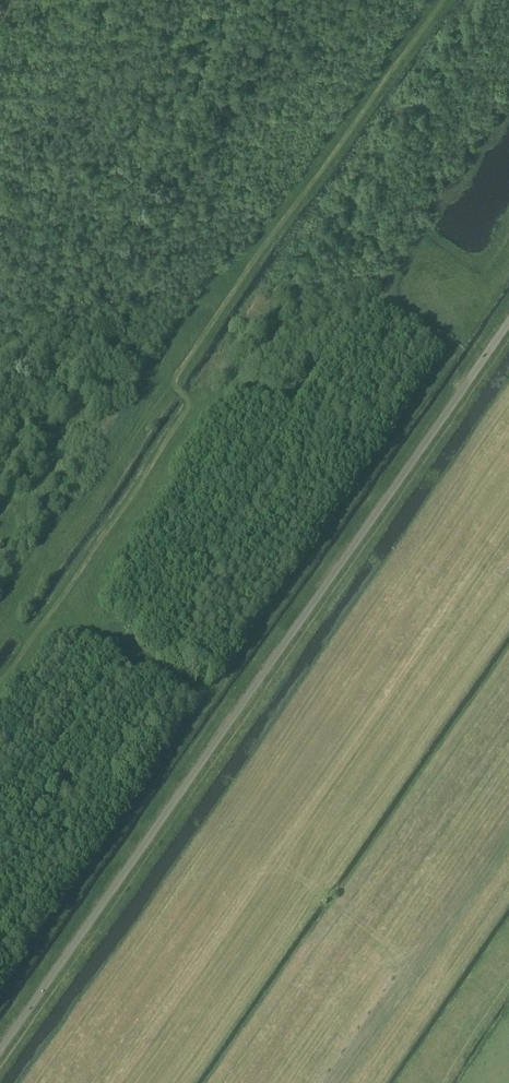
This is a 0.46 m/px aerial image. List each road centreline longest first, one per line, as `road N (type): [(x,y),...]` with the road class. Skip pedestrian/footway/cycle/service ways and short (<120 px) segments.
road 1 (track): [(444,0),(179,370),(171,385),(189,412),(0,681)]

